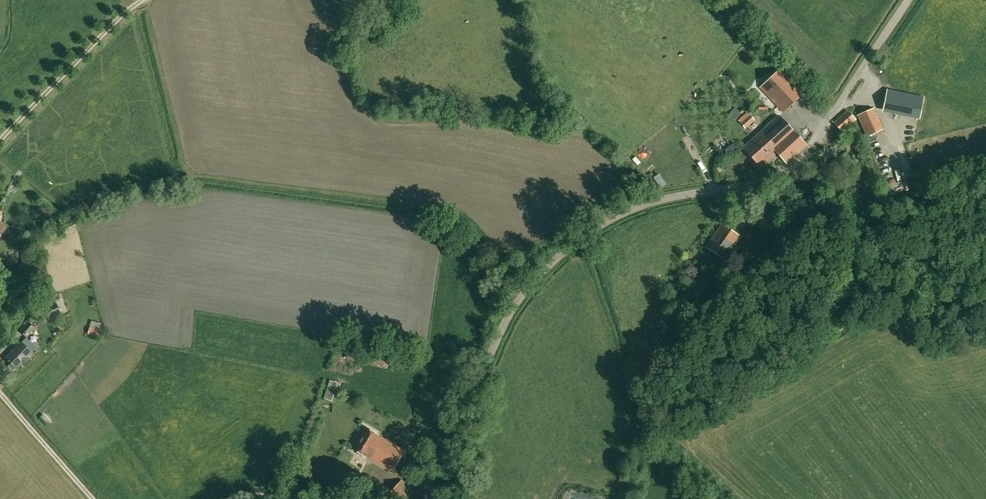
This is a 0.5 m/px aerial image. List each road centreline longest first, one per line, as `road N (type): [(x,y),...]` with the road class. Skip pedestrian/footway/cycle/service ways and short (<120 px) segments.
road 1 (unclassified): [(428,498),(497,339),(547,268),(635,210),(745,188),(795,167),(909,0)]
road 2 (track): [(0,136),(137,0)]
road 3 (track): [(94,498),(0,393)]

